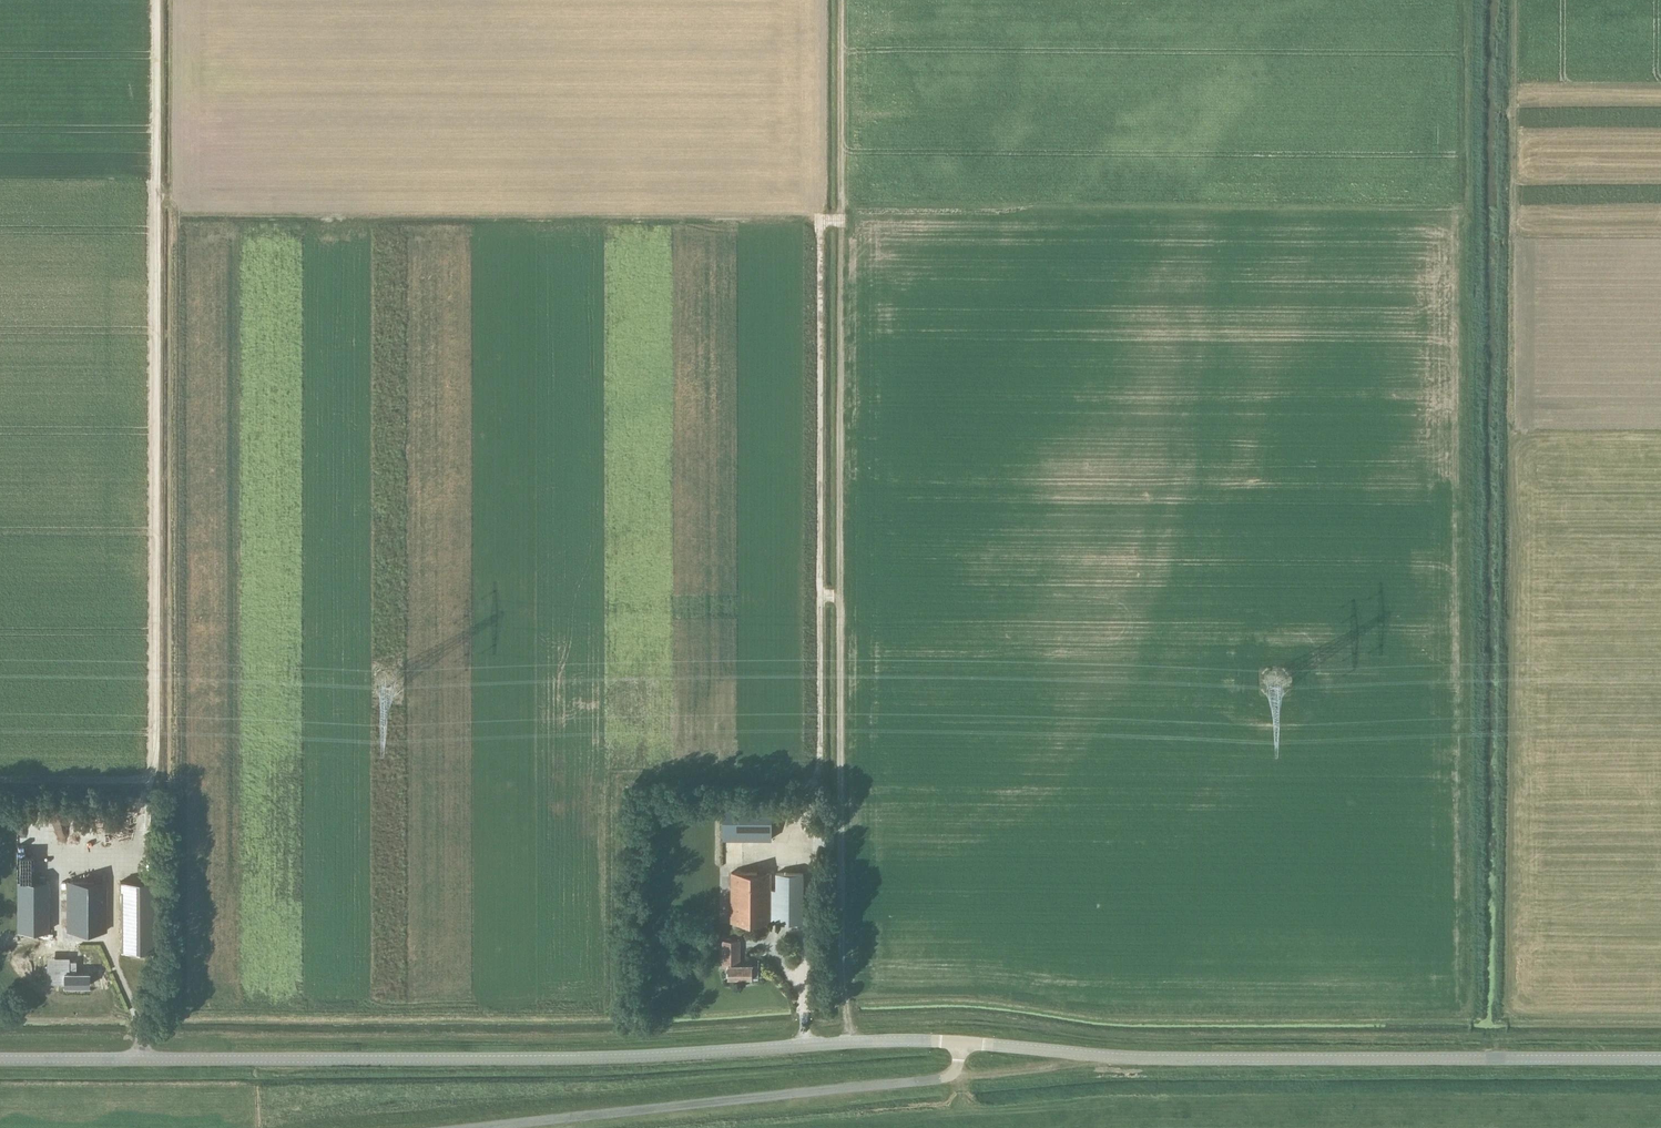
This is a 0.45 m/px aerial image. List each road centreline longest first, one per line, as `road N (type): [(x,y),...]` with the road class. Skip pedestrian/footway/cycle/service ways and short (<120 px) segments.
road 1 (unclassified): [(960,1043),(586,1058),(0,1059)]
road 2 (unclassified): [(1660,1058),(1145,1058),(960,1043)]
road 3 (unclassified): [(474,1127),(944,1077),(957,1067),(960,1043)]

